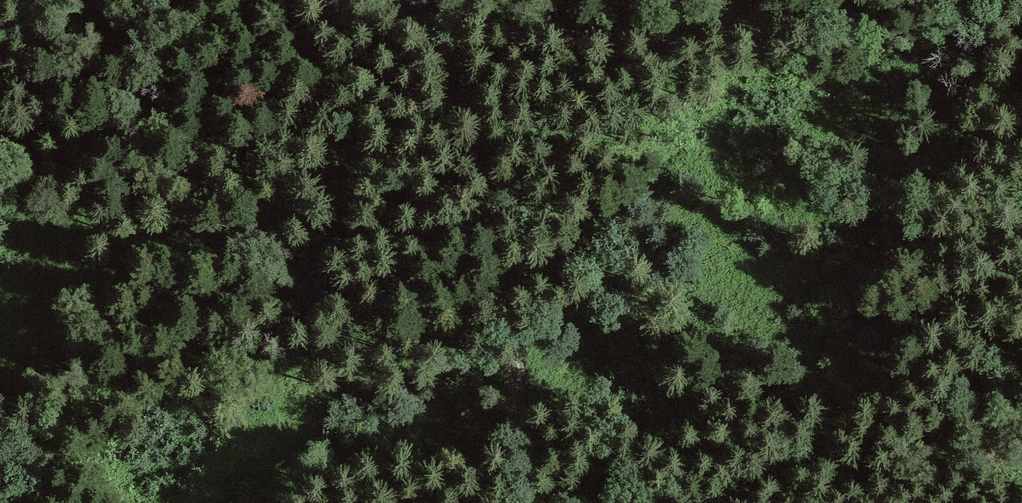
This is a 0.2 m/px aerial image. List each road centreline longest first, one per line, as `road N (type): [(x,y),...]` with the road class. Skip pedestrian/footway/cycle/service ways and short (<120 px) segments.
road 1 (track): [(971,0),(688,35),(525,36),(282,0)]
road 2 (track): [(422,0),(402,21),(449,82),(483,162),(528,502)]

